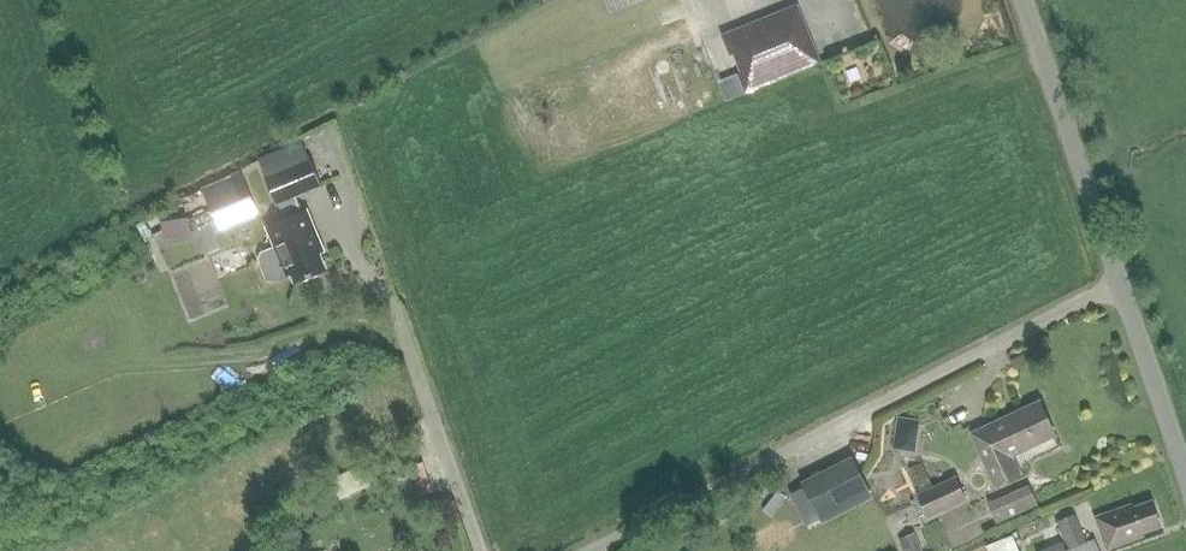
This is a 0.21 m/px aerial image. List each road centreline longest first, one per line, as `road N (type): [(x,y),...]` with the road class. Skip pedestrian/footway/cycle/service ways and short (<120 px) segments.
road 1 (unclassified): [(1119,284),(586,550)]
road 2 (unclassified): [(1119,284),(1021,0)]
road 3 (unclassified): [(482,550),(392,306)]
road 4 (unclassified): [(1185,480),(1119,284)]

